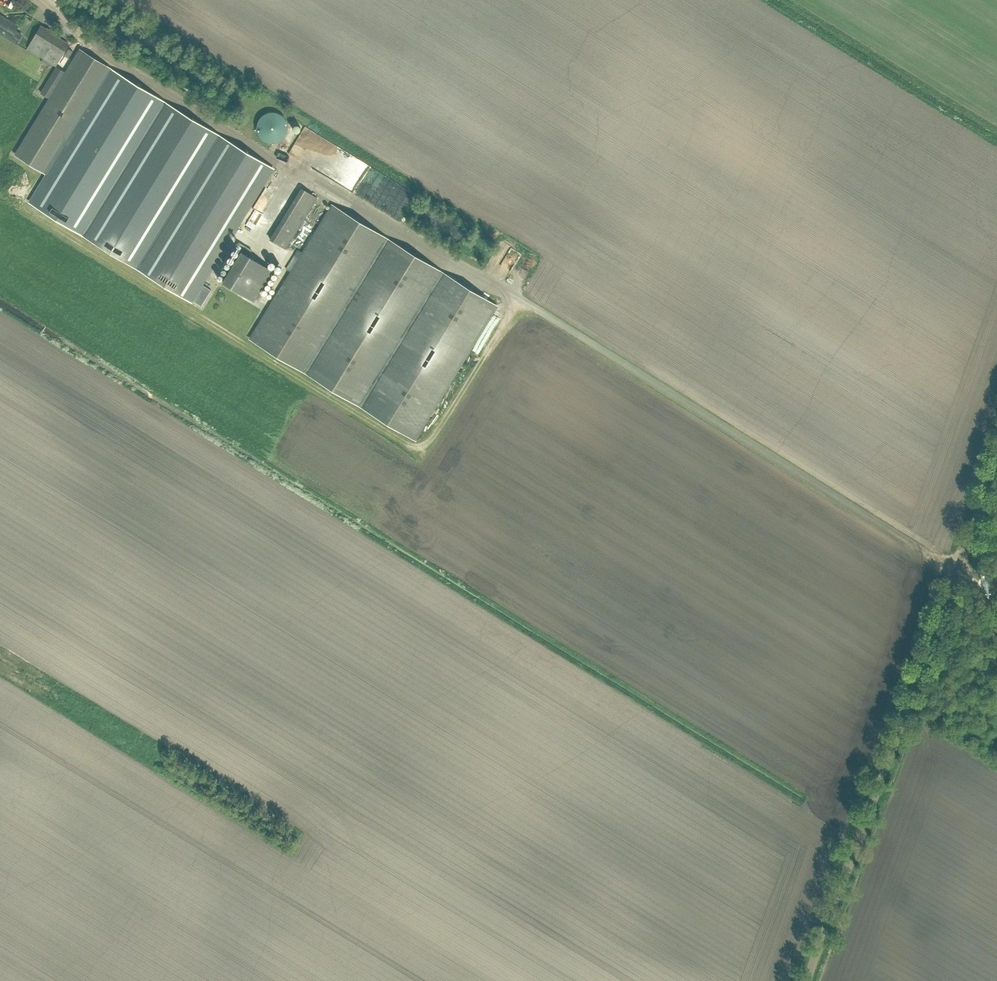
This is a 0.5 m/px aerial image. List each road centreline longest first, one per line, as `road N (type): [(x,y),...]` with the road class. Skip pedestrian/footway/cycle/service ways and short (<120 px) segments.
road 1 (tertiary): [(806,980),(996,461)]

